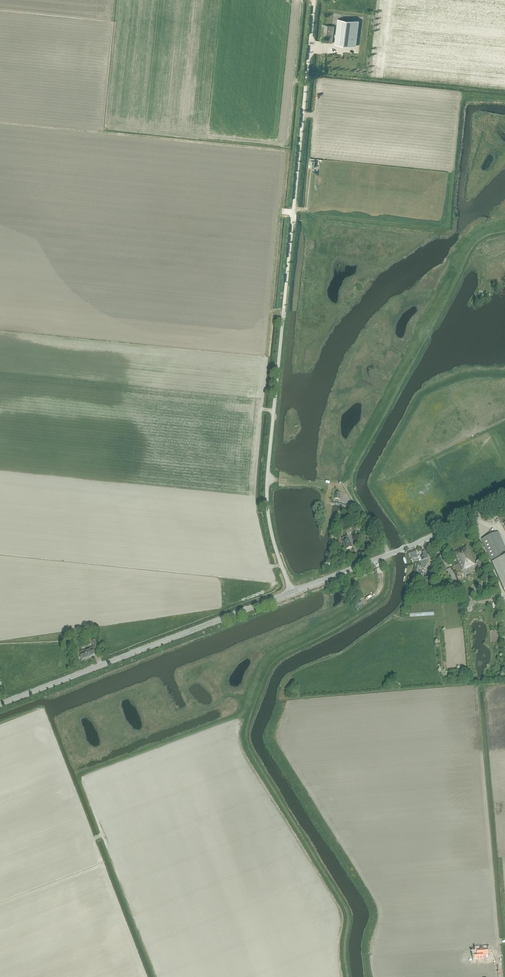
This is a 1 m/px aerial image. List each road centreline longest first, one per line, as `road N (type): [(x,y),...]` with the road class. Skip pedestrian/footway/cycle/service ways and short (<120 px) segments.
road 1 (unclassified): [(292,592),(266,496),(317,0)]
road 2 (unclassified): [(0,705),(292,592)]
road 3 (unclassified): [(292,592),(408,547)]

